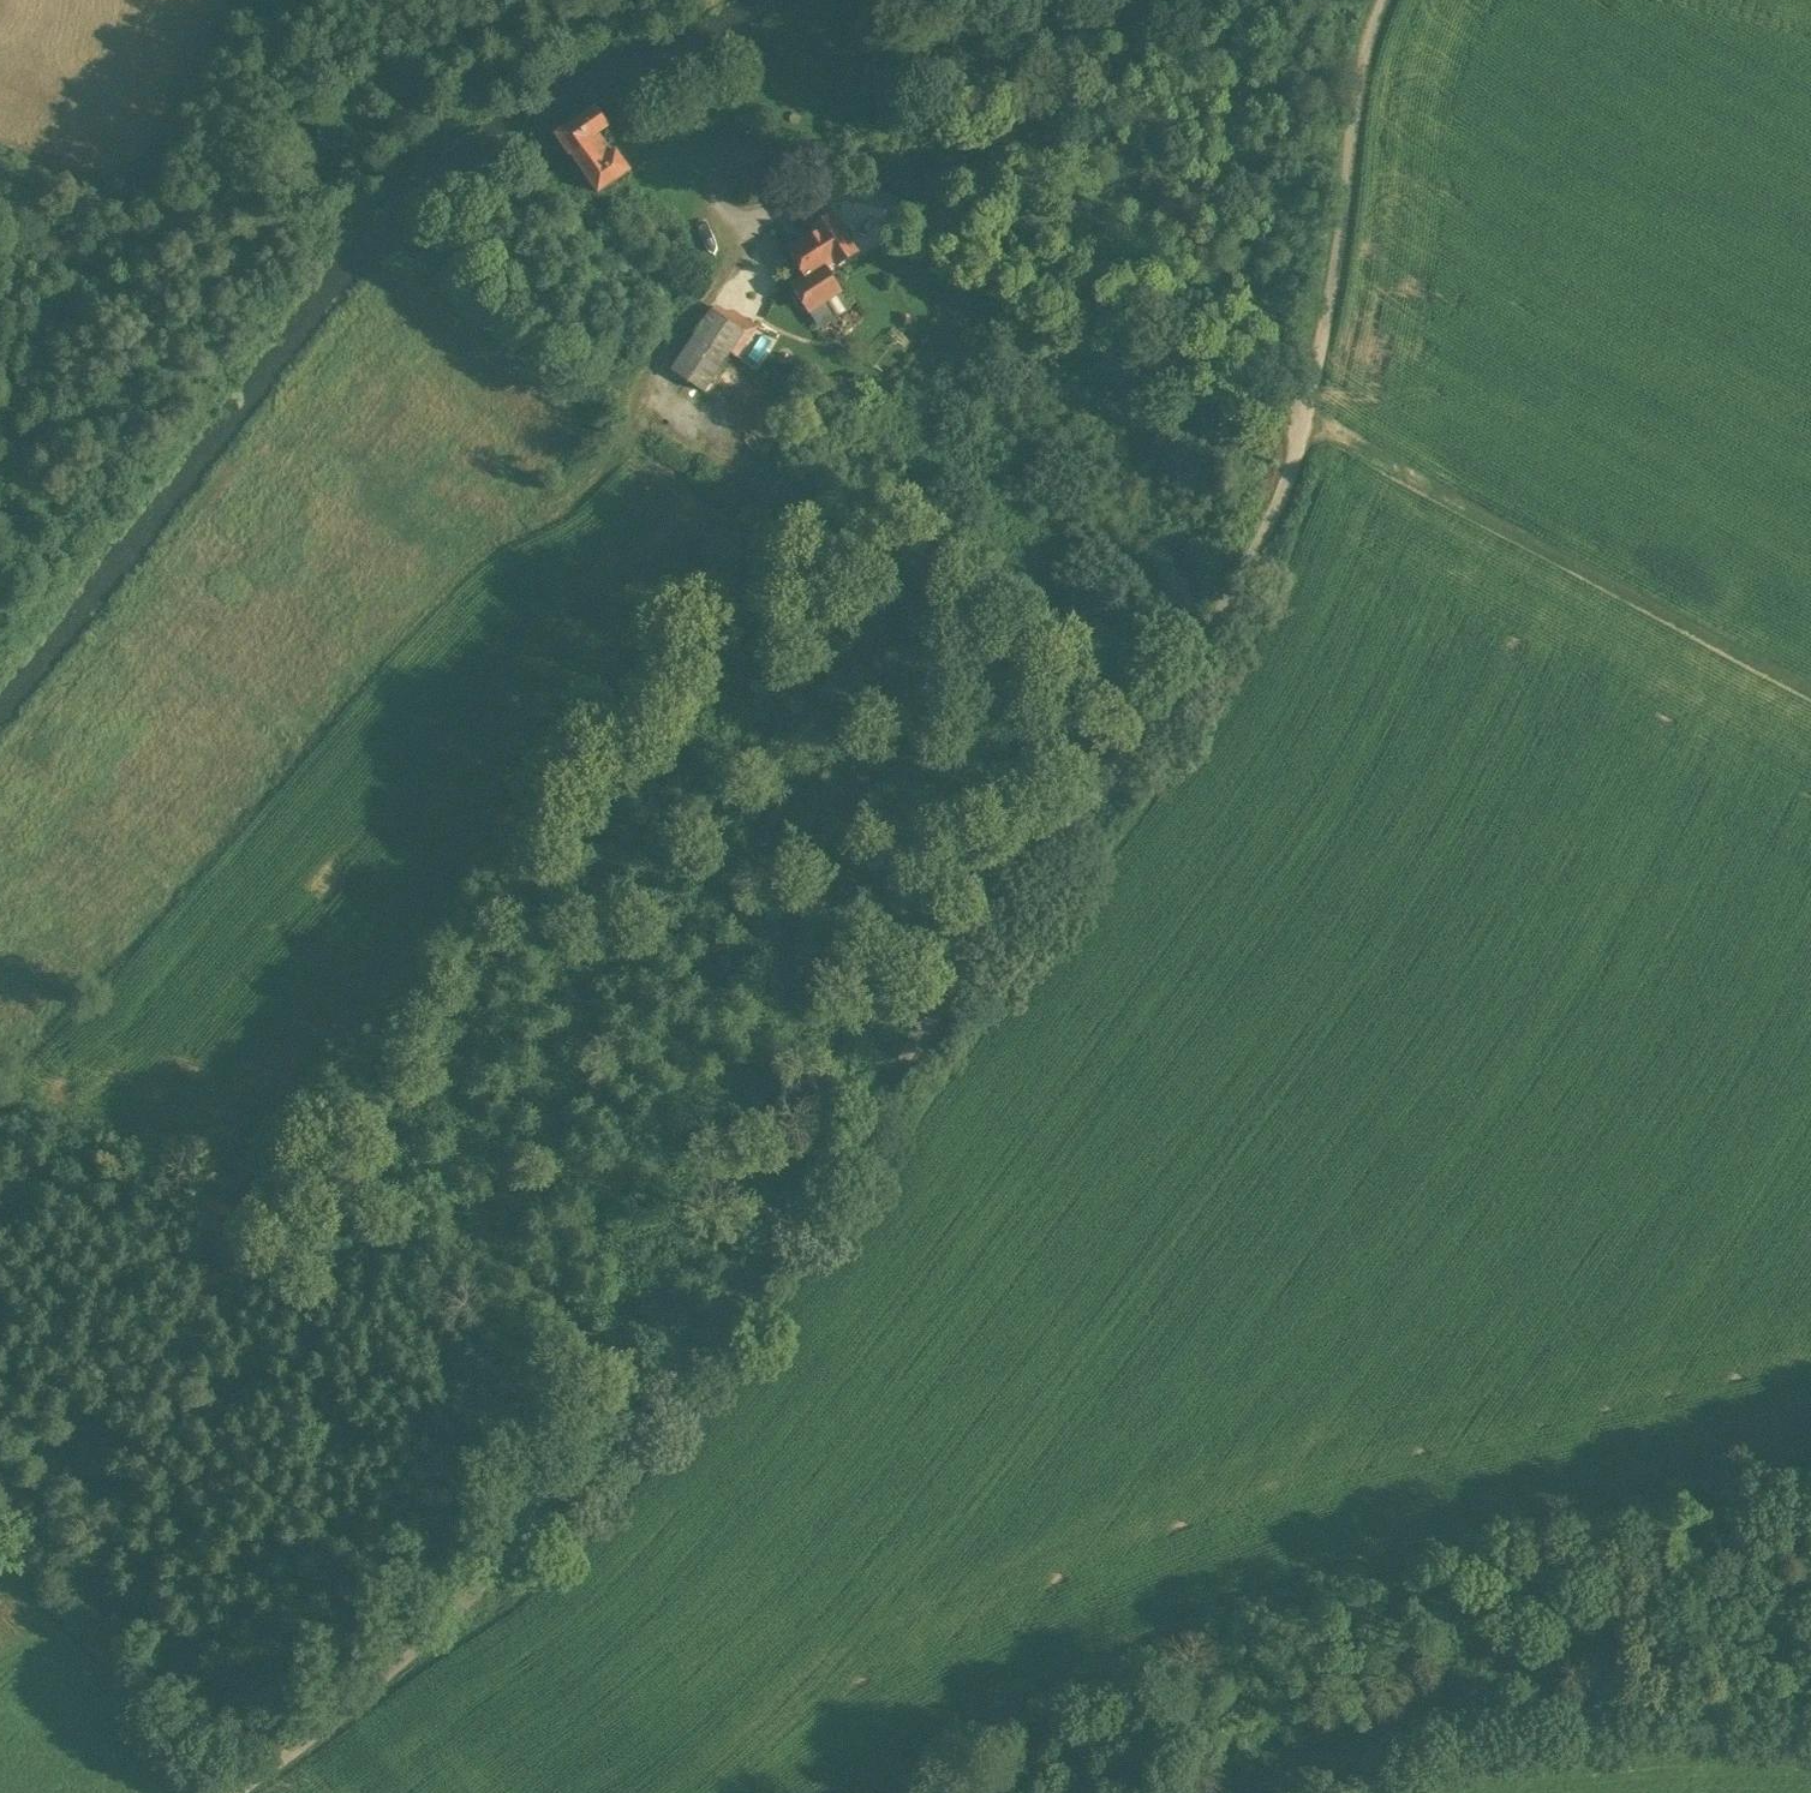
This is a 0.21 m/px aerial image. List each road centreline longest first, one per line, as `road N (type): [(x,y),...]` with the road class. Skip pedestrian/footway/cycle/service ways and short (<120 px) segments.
road 1 (unclassified): [(232,1792),(396,1673),(556,1514),(725,1317),(1146,731),(1235,589),(1305,441),(1371,41),(1387,0)]

